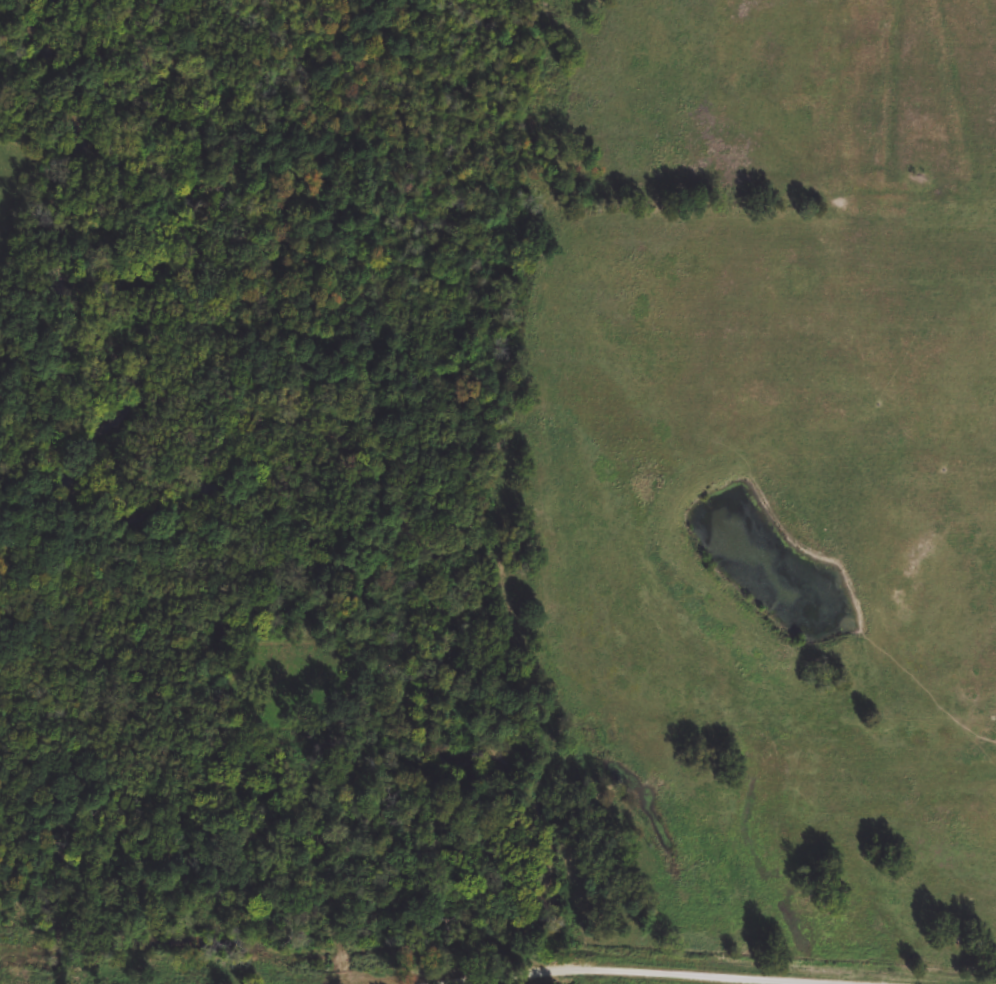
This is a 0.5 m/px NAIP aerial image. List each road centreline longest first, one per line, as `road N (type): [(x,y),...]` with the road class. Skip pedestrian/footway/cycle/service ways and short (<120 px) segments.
road 1 (residential): [(856,983),(616,960),(378,983)]

